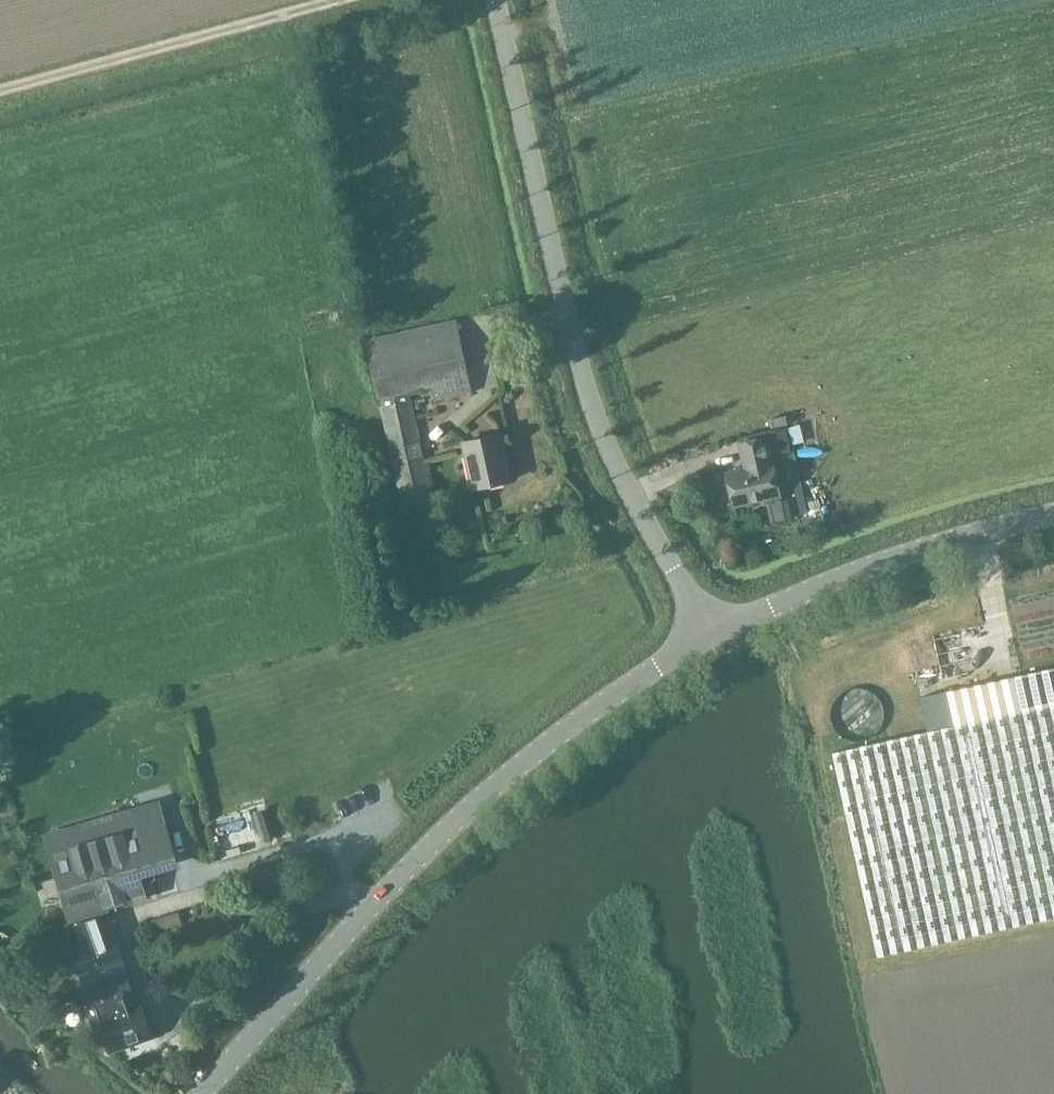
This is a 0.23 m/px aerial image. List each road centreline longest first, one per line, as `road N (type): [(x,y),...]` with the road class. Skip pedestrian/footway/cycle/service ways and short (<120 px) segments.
road 1 (unclassified): [(204,1093),(369,908),(467,811),(711,633)]
road 2 (unclassified): [(711,633),(616,468),(593,413),(495,0)]
road 3 (unclassified): [(711,633),(911,550),(1053,512)]
road 4 (track): [(0,83),(325,0)]

